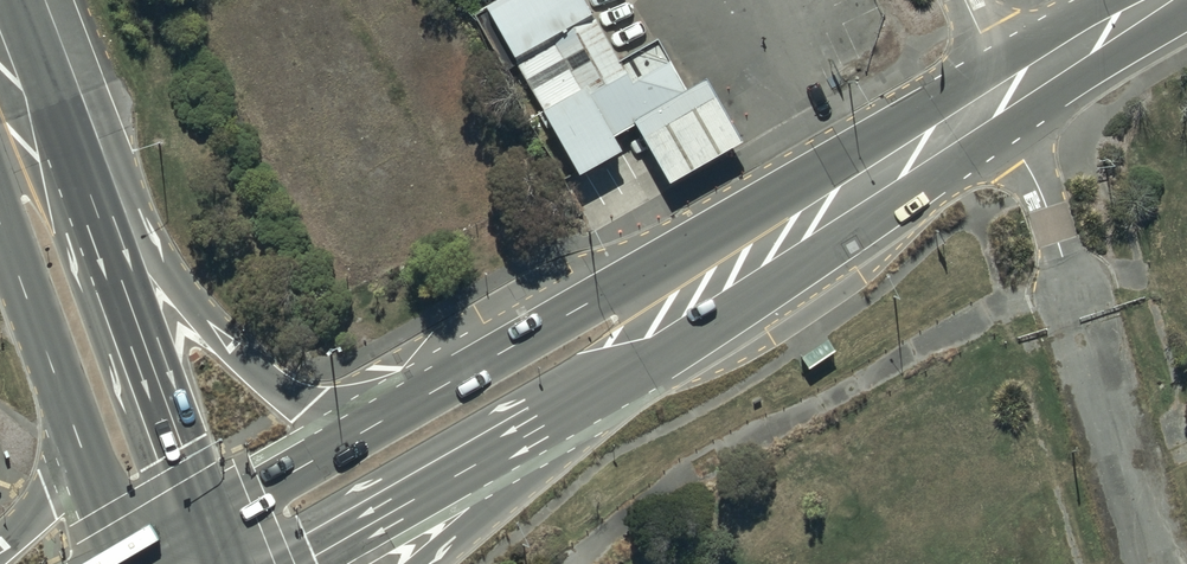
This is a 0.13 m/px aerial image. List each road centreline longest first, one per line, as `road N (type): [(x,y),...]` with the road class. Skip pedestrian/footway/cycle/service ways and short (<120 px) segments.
road 1 (track): [(997,85),(1054,228),(1153,563)]
road 2 (trunk): [(74,186),(153,252),(282,390),(406,410)]
road 3 (primary): [(406,410),(595,300),(743,249)]
road 4 (trunk): [(74,186),(210,523)]
road 5 (primary): [(997,85),(743,249)]
road 6 (primary): [(743,249),(644,369),(534,429)]
road 7 (primary): [(534,429),(304,563)]
road 8 (primary): [(210,523),(406,410)]
road 9 (trunk): [(76,435),(0,226)]
road 10 (trunk): [(534,429),(479,519),(425,563)]
road 11 (primary): [(1149,0),(997,85)]
road 12 (trunk): [(0,549),(45,498),(76,435)]
road 13 (trunk): [(125,563),(76,435)]

